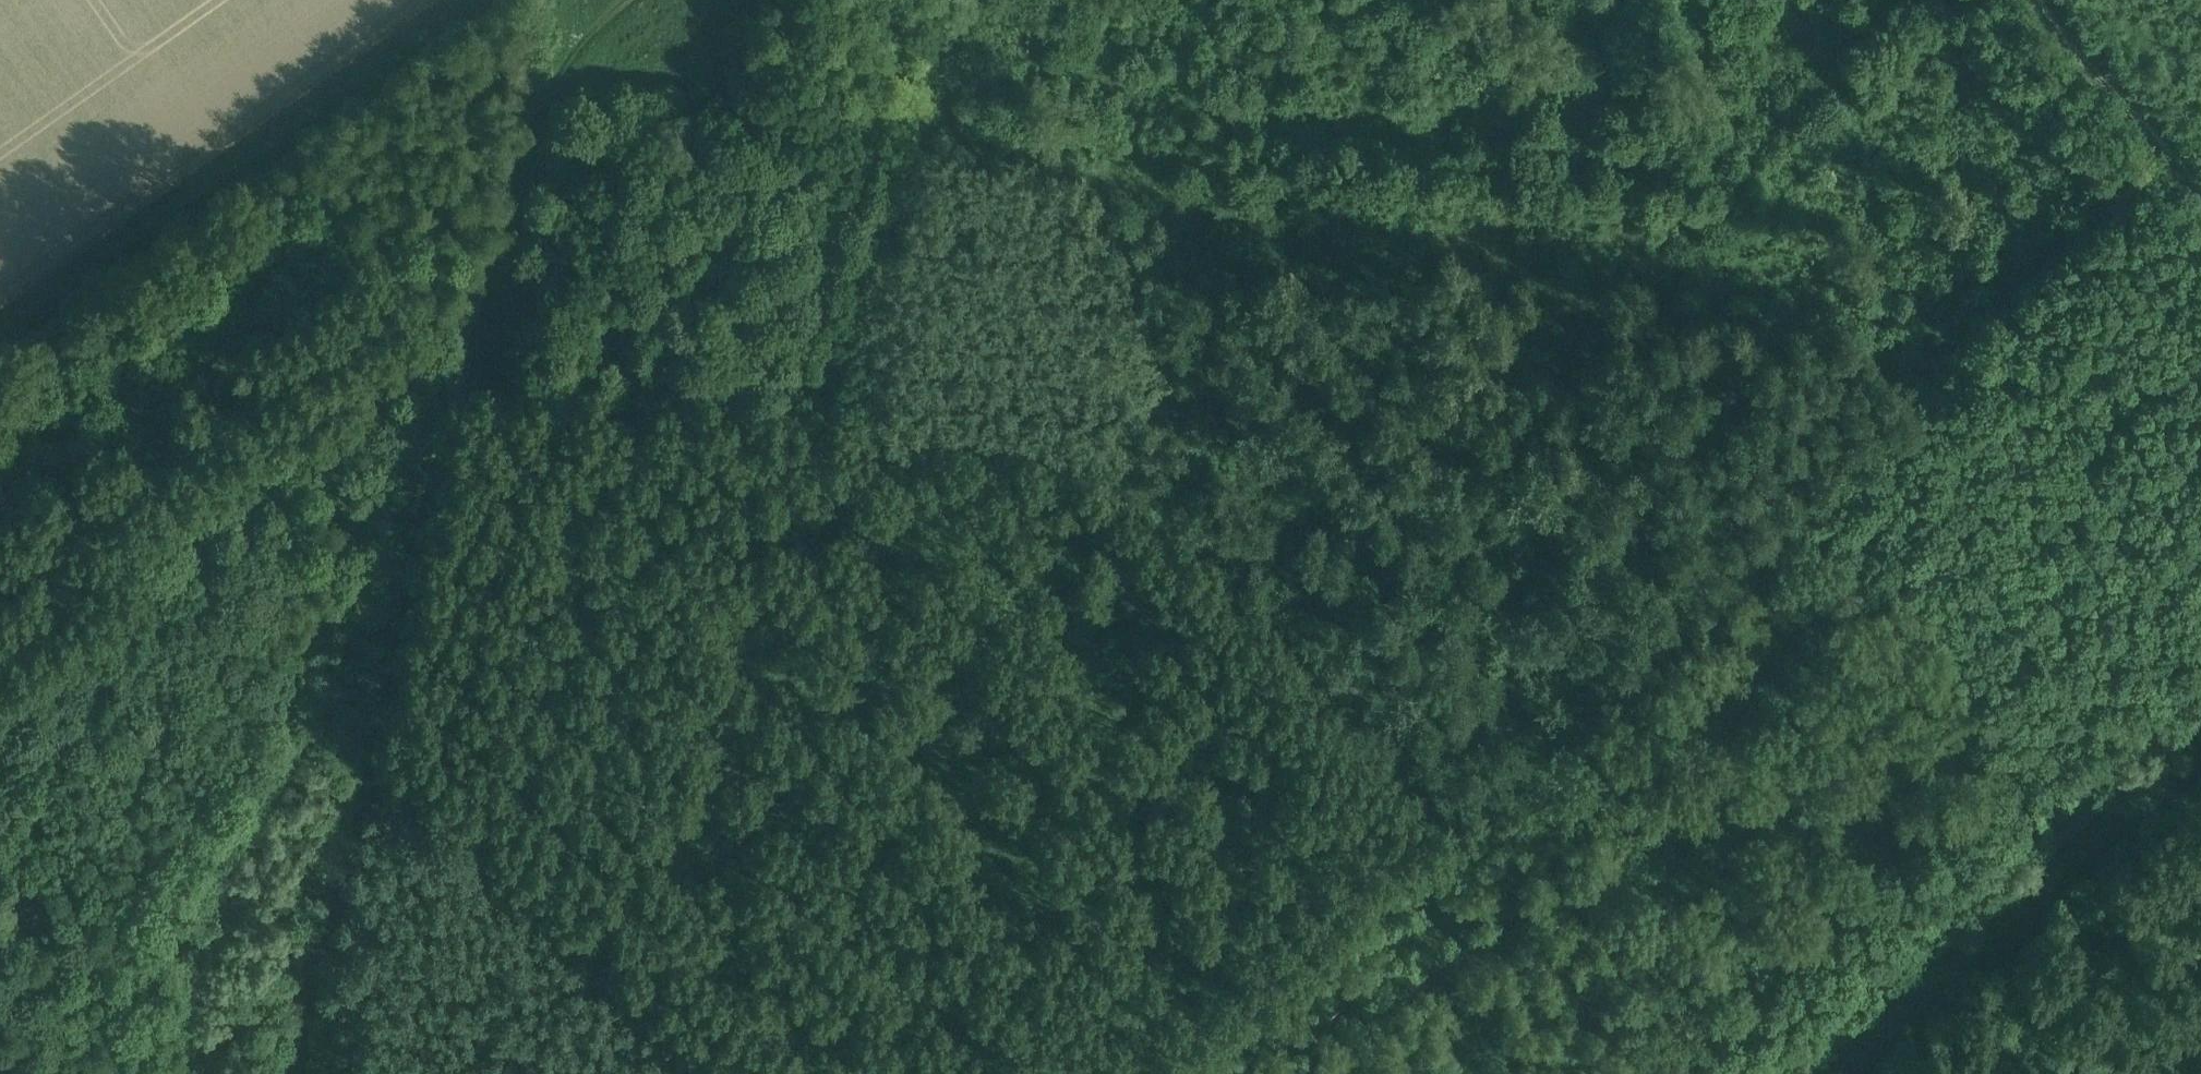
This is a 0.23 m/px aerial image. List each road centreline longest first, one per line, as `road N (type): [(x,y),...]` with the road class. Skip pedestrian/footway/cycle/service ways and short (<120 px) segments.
road 1 (track): [(2200,184),(2043,16),(2037,0)]

